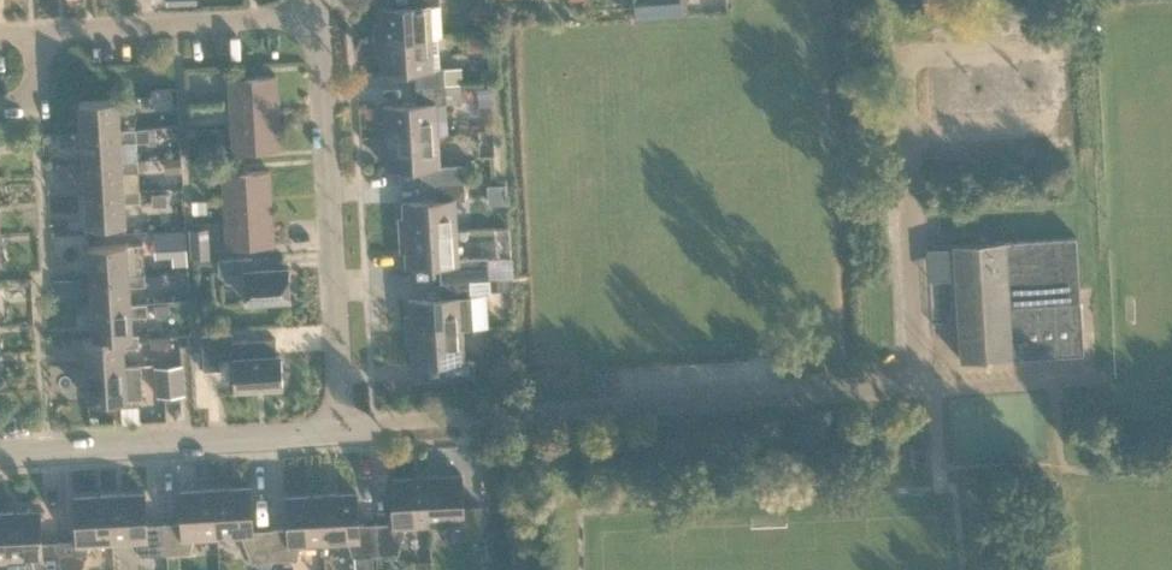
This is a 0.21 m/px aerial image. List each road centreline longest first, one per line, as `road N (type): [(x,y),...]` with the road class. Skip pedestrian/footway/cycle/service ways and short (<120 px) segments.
road 1 (residential): [(906,54),(918,385),(344,428)]
road 2 (residential): [(344,428),(322,10)]
road 3 (residential): [(344,428),(0,454)]
road 4 (residential): [(32,30),(322,10)]

